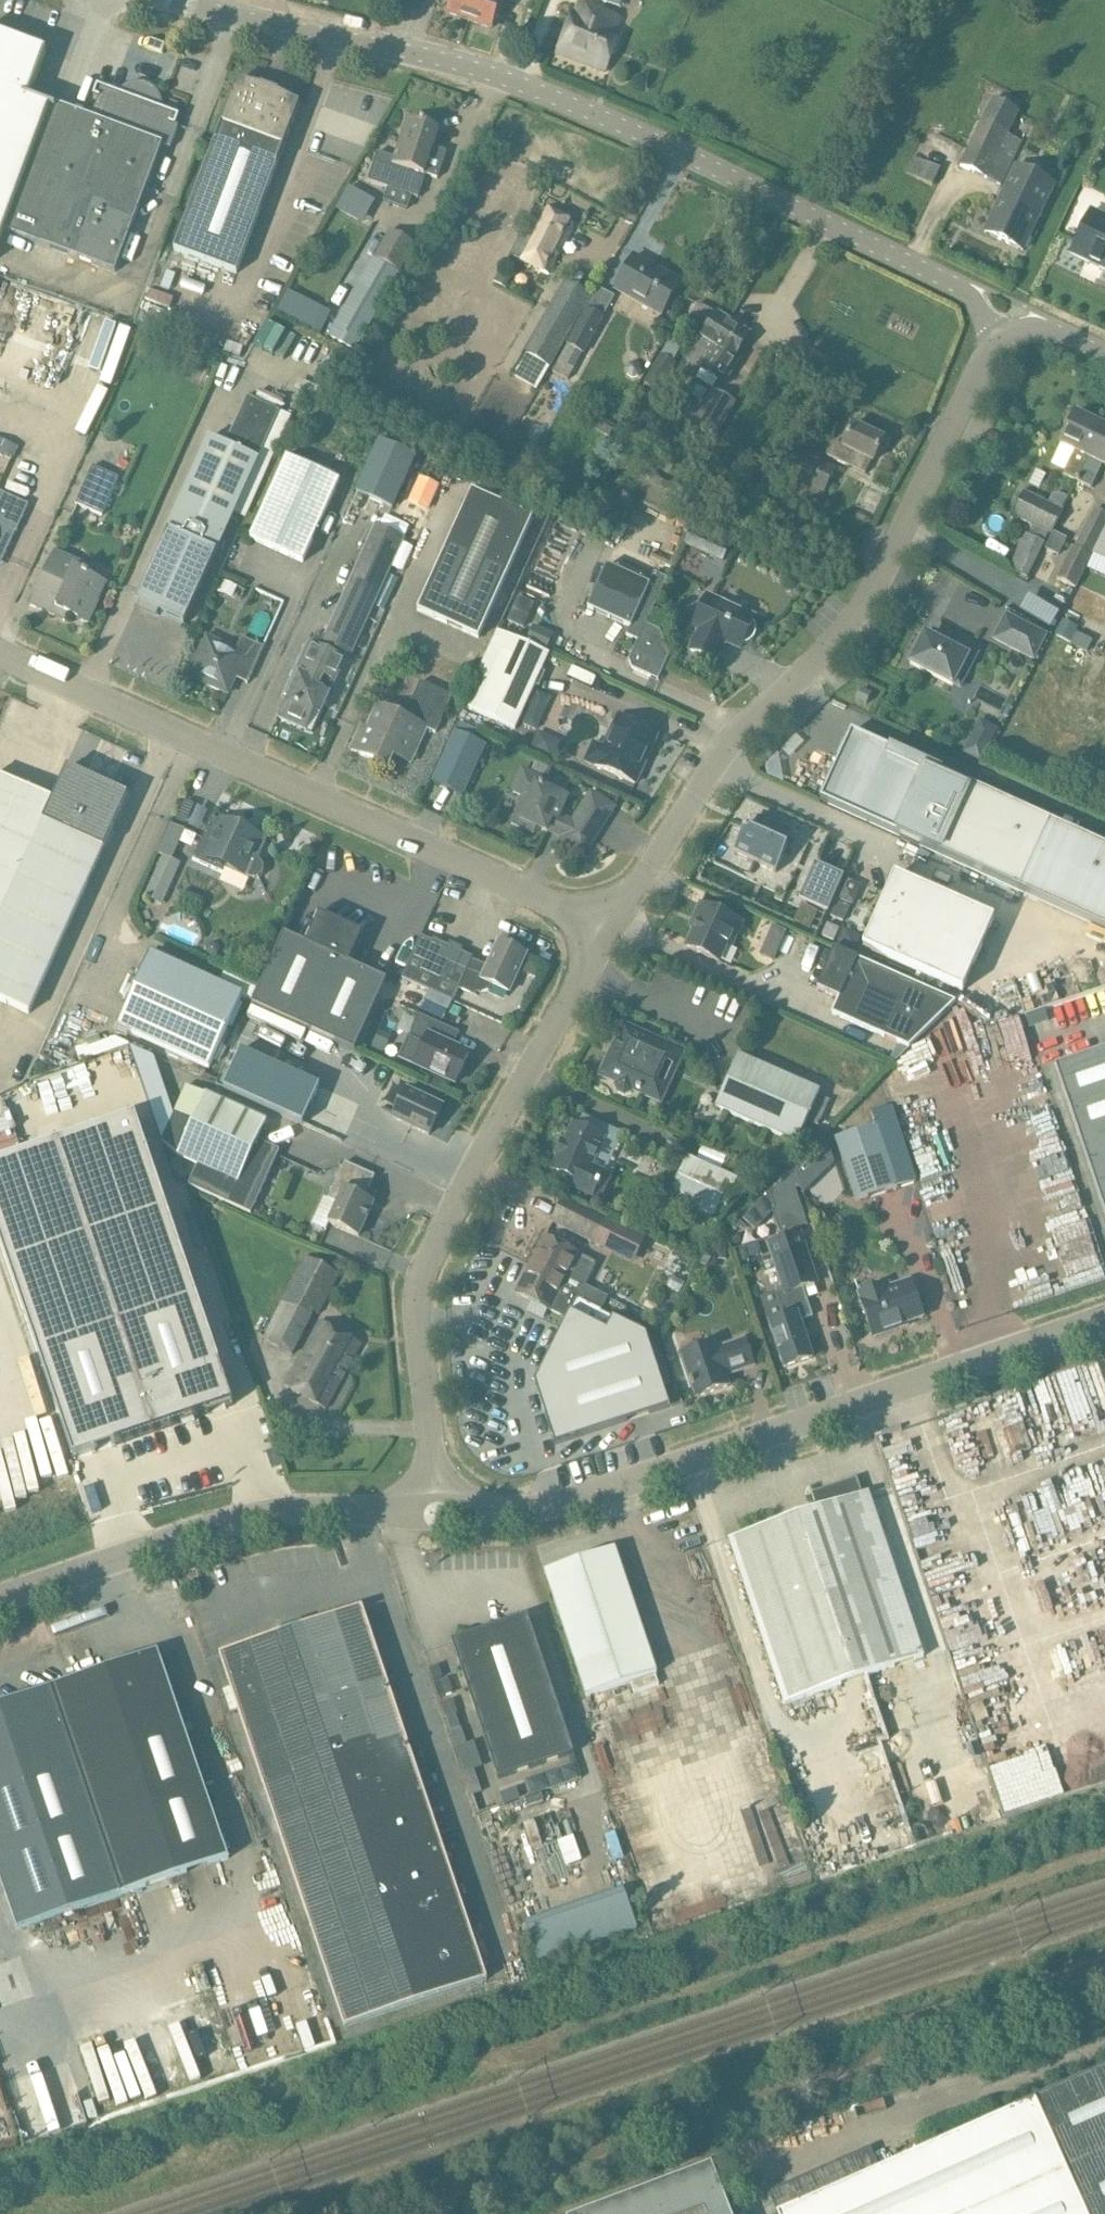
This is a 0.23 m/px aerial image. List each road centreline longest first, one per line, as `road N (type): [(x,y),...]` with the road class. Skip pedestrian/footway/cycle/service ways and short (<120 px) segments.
road 1 (unclassified): [(179,0),(490,73),(590,111),(943,279),(970,297),(989,323),(993,348)]
road 2 (unclassified): [(433,1512),(503,1511),(596,1494),(1104,1320)]
road 3 (unclassified): [(613,928),(704,780),(853,622),(993,348)]
road 4 (unclassified): [(613,928),(0,652)]
road 5 (unclassified): [(433,1512),(418,1326),(423,1279),(521,1084),(613,928)]
road 6 (unclassified): [(0,1601),(272,1513),(433,1512)]
road 7 (unclassified): [(1104,355),(1045,330),(1020,329),(993,348)]

